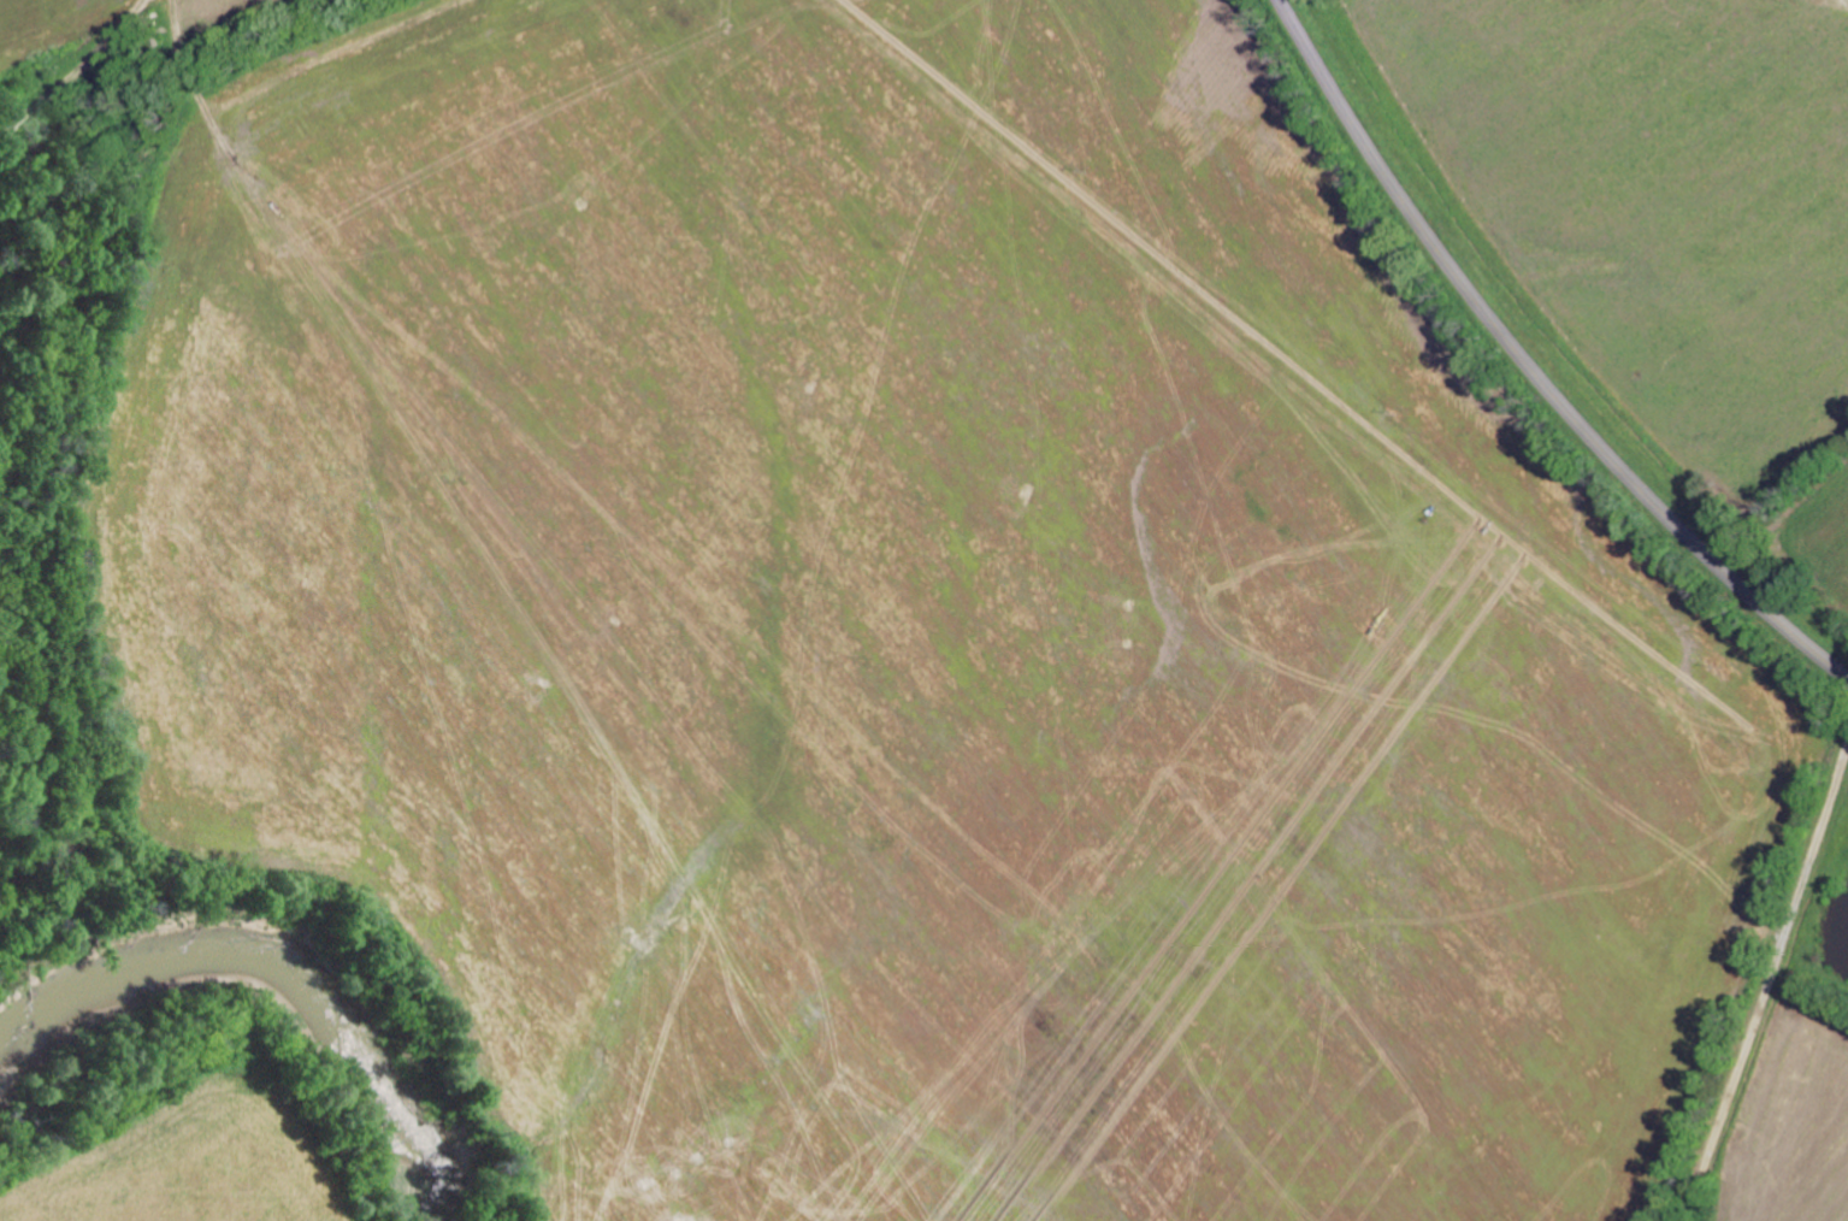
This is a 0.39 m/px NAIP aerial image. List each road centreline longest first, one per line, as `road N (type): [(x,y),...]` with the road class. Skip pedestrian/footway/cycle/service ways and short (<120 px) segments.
road 1 (secondary): [(1279,0),(1428,242),(1543,389),(1673,529),(1847,685)]

